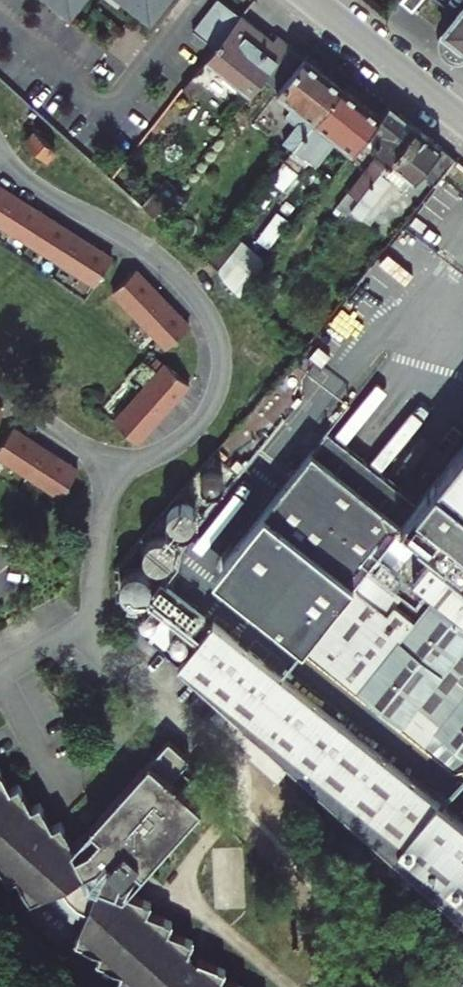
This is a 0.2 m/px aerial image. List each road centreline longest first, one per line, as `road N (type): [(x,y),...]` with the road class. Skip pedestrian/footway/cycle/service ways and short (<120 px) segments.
road 1 (residential): [(0,153),(39,188),(151,254),(188,288),(214,327),(220,375),(198,425),(148,456),(112,458)]
road 2 (residential): [(89,619),(149,695),(144,735),(113,784),(54,773),(0,681)]
road 3 (residential): [(314,0),(462,119)]
road 4 (residential): [(112,458),(89,619)]
road 5 (residential): [(112,458),(48,424),(0,368)]

